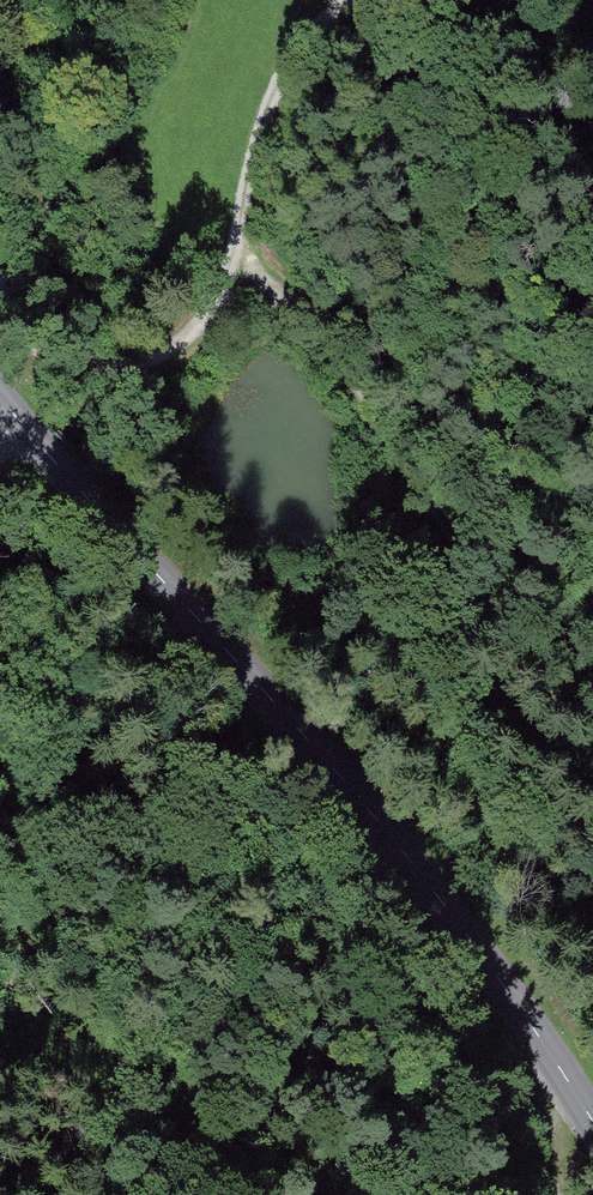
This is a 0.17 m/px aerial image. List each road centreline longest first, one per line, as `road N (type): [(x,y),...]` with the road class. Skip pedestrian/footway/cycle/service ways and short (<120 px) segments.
road 1 (tertiary): [(0,404),(467,946),(592,1151)]
road 2 (track): [(345,0),(290,54),(251,131),(233,283),(202,334),(138,367),(84,369),(40,352),(0,320)]
road 3 (track): [(233,283),(282,302),(328,338),(592,718)]
road 4 (track): [(592,328),(524,327),(454,269),(413,220),(385,57),(343,1)]

